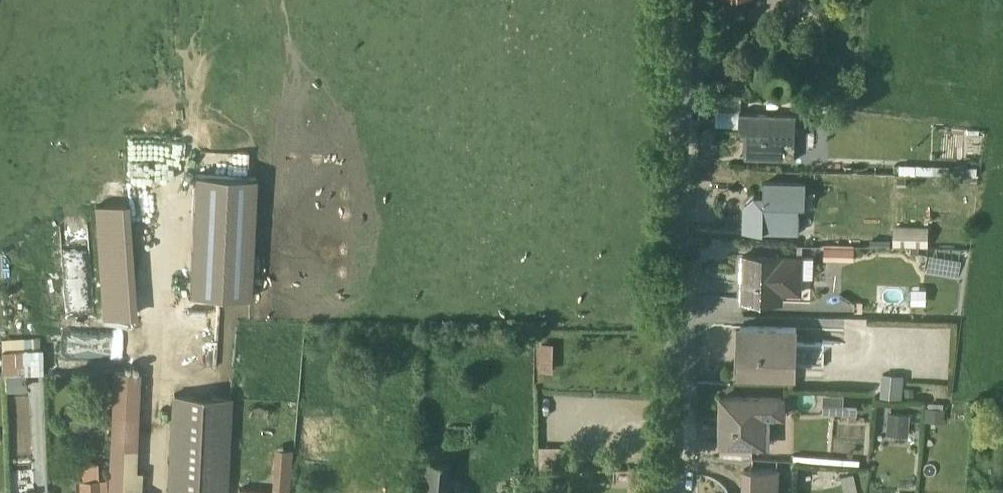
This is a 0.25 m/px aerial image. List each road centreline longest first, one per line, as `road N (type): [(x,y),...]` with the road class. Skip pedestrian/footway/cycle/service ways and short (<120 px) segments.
road 1 (residential): [(683,0),(673,492)]

